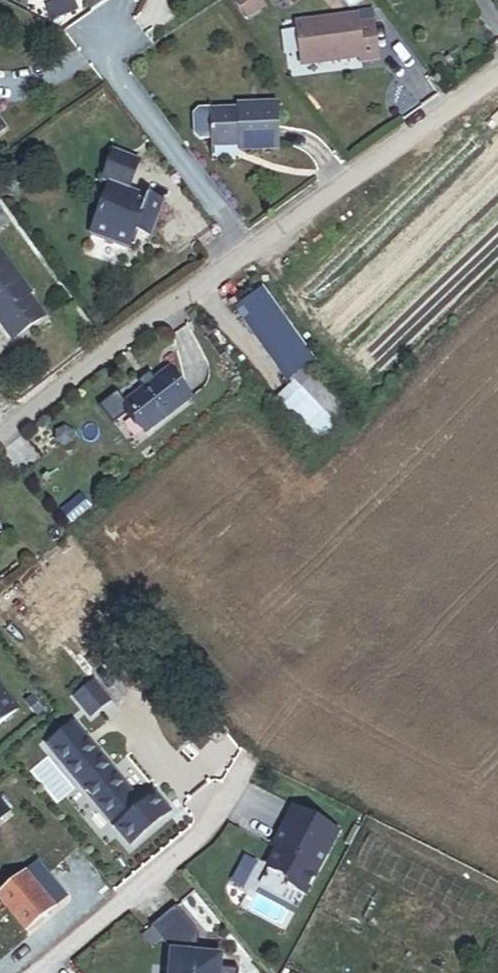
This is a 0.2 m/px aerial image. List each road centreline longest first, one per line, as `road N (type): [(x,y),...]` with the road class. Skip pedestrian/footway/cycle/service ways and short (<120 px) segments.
road 1 (residential): [(497,74),(242,251),(0,437)]
road 2 (residential): [(46,972),(249,782)]

